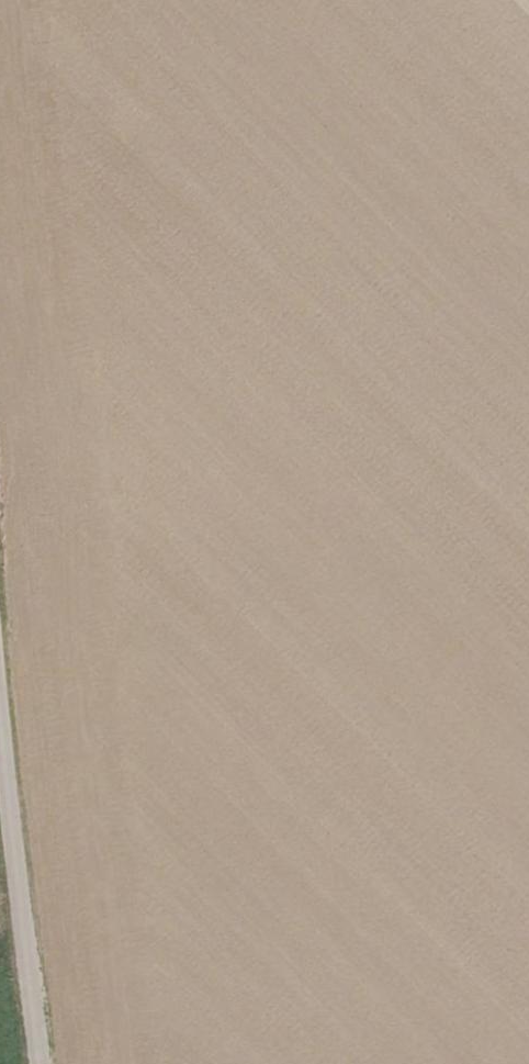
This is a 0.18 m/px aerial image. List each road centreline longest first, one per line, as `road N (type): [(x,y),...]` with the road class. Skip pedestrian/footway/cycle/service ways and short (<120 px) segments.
road 1 (unclassified): [(34,1063),(0,757)]

